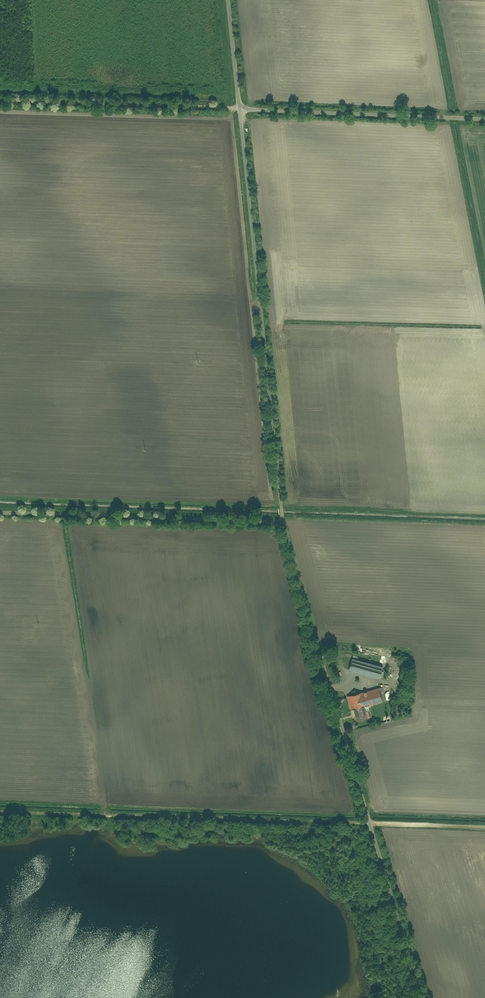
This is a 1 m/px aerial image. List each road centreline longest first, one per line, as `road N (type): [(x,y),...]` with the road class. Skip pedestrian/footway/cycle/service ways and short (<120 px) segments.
road 1 (unclassified): [(239,109),(278,522)]
road 2 (unclassified): [(0,811),(366,825)]
road 3 (unclassified): [(366,825),(278,522)]
road 4 (unclassified): [(278,522),(0,512)]
road 5 (unclassified): [(239,109),(484,118)]
road 6 (unclassified): [(0,100),(239,109)]
road 7 (unclassified): [(417,997),(366,825)]

